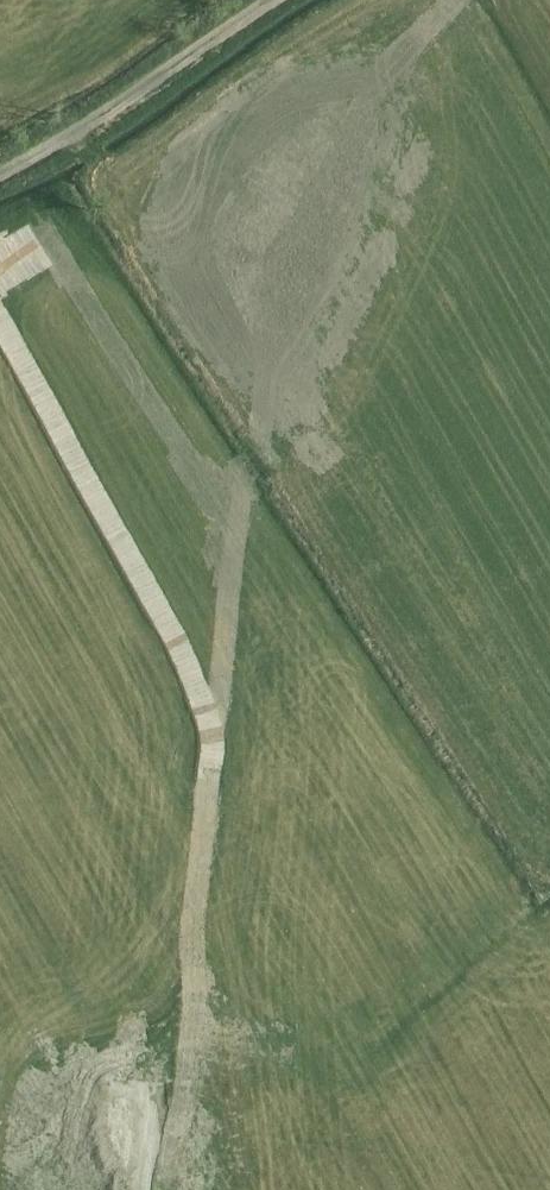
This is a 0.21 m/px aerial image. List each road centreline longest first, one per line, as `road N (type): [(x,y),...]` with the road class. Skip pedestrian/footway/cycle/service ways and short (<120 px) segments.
road 1 (track): [(0,170),(82,132),(277,0)]

